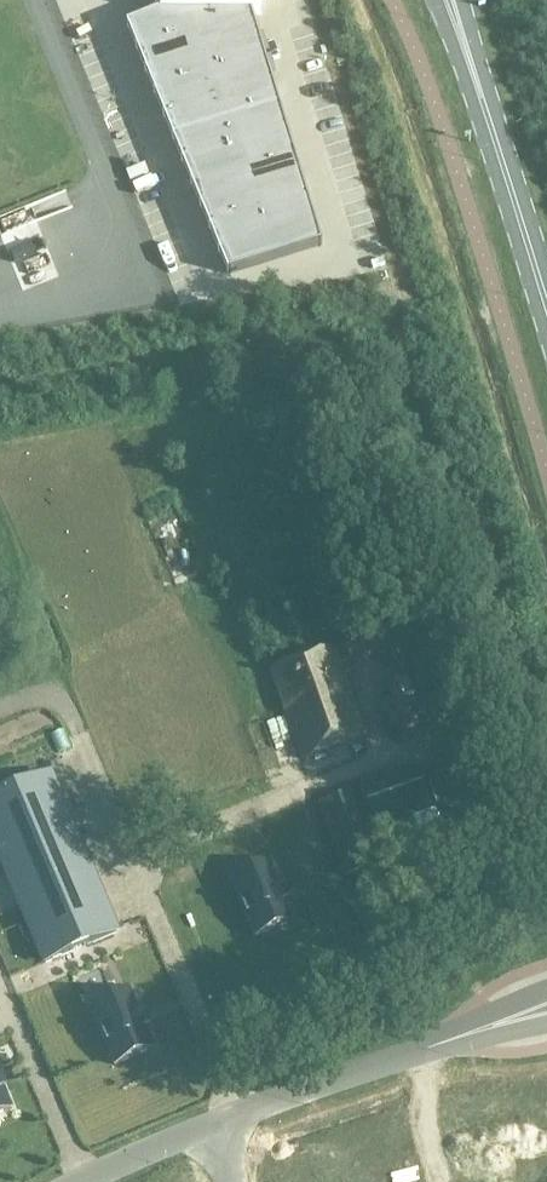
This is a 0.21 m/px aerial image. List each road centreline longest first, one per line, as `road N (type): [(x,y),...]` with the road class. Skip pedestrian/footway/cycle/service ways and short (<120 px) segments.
road 1 (unclassified): [(41,0),(151,281),(0,310)]
road 2 (primary): [(546,316),(456,20)]
road 3 (unclassified): [(215,1124),(501,1020)]
road 4 (unclassified): [(79,1181),(215,1124)]

